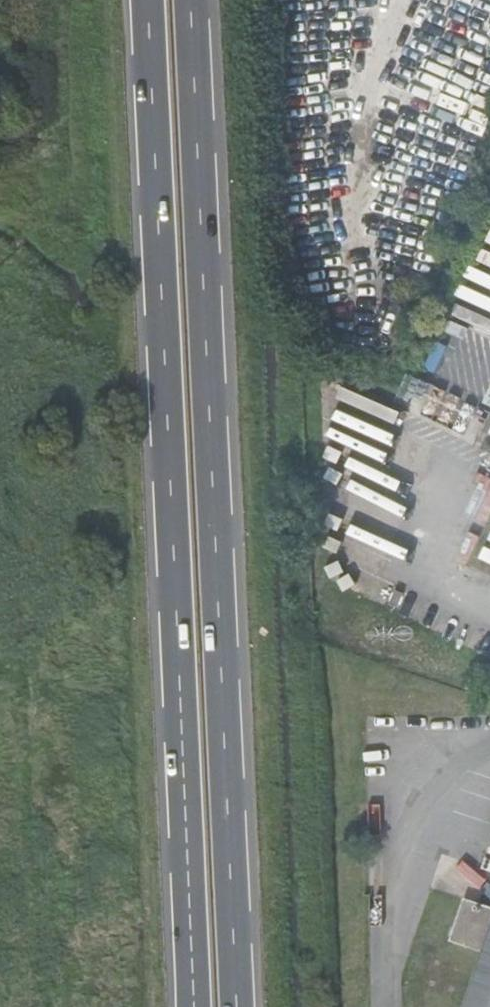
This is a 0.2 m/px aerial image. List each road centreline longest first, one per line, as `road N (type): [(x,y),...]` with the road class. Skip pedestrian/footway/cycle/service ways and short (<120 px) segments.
road 1 (trunk): [(237,1006),(190,0)]
road 2 (trunk): [(149,0),(194,1006)]
road 3 (track): [(24,238),(55,201),(67,160),(71,0)]

